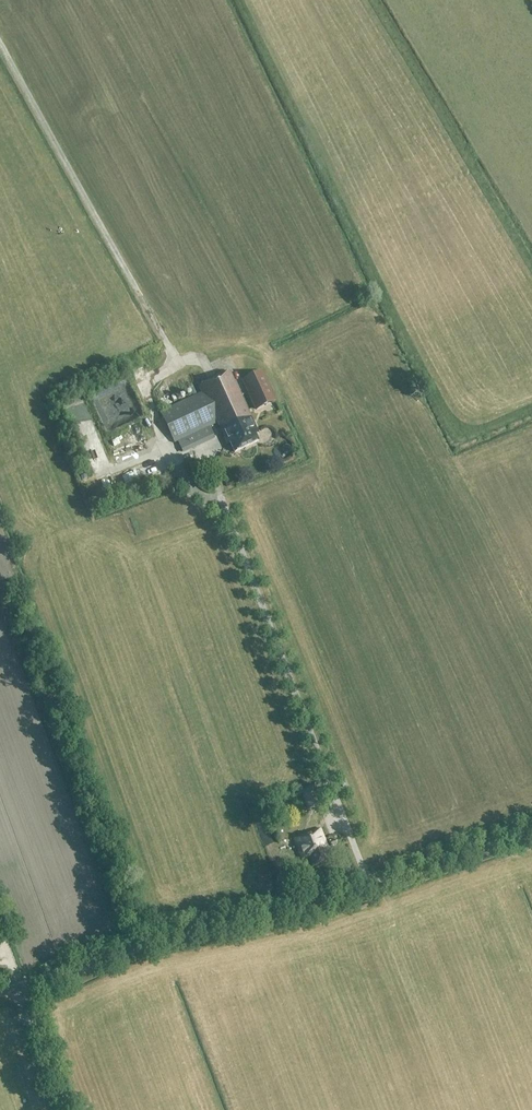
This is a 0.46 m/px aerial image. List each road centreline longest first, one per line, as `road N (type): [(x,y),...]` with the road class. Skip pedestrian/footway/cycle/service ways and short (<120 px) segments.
road 1 (unclassified): [(18,988),(161,940),(307,909),(531,832)]
road 2 (tertiary): [(64,1109),(18,988)]

